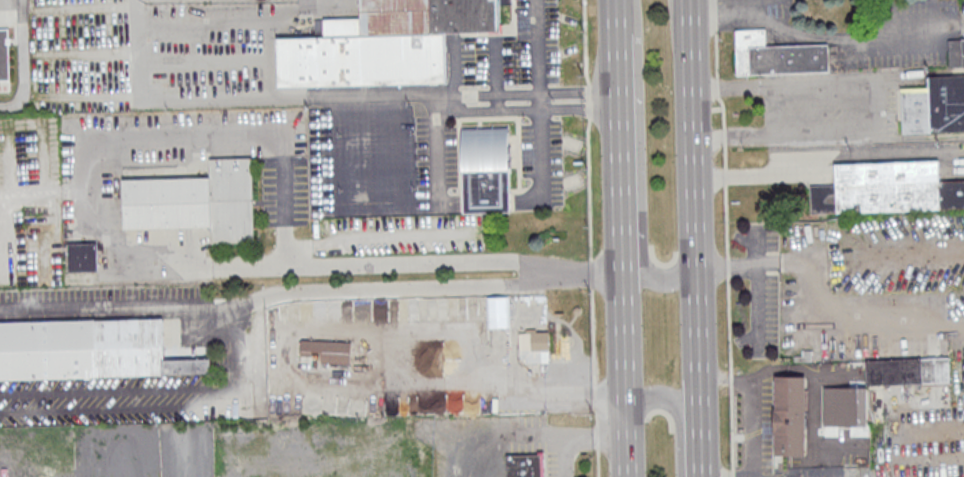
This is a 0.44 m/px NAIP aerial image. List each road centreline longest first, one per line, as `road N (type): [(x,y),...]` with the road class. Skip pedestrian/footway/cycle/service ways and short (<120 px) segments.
road 1 (primary): [(699,400),(689,0)]
road 2 (primary): [(624,0),(635,23),(643,272),(668,283),(696,260)]
road 3 (primary): [(617,35),(623,267)]
road 4 (primary): [(623,267),(627,476)]
road 5 (primary): [(679,476),(671,398),(652,392),(625,404)]

